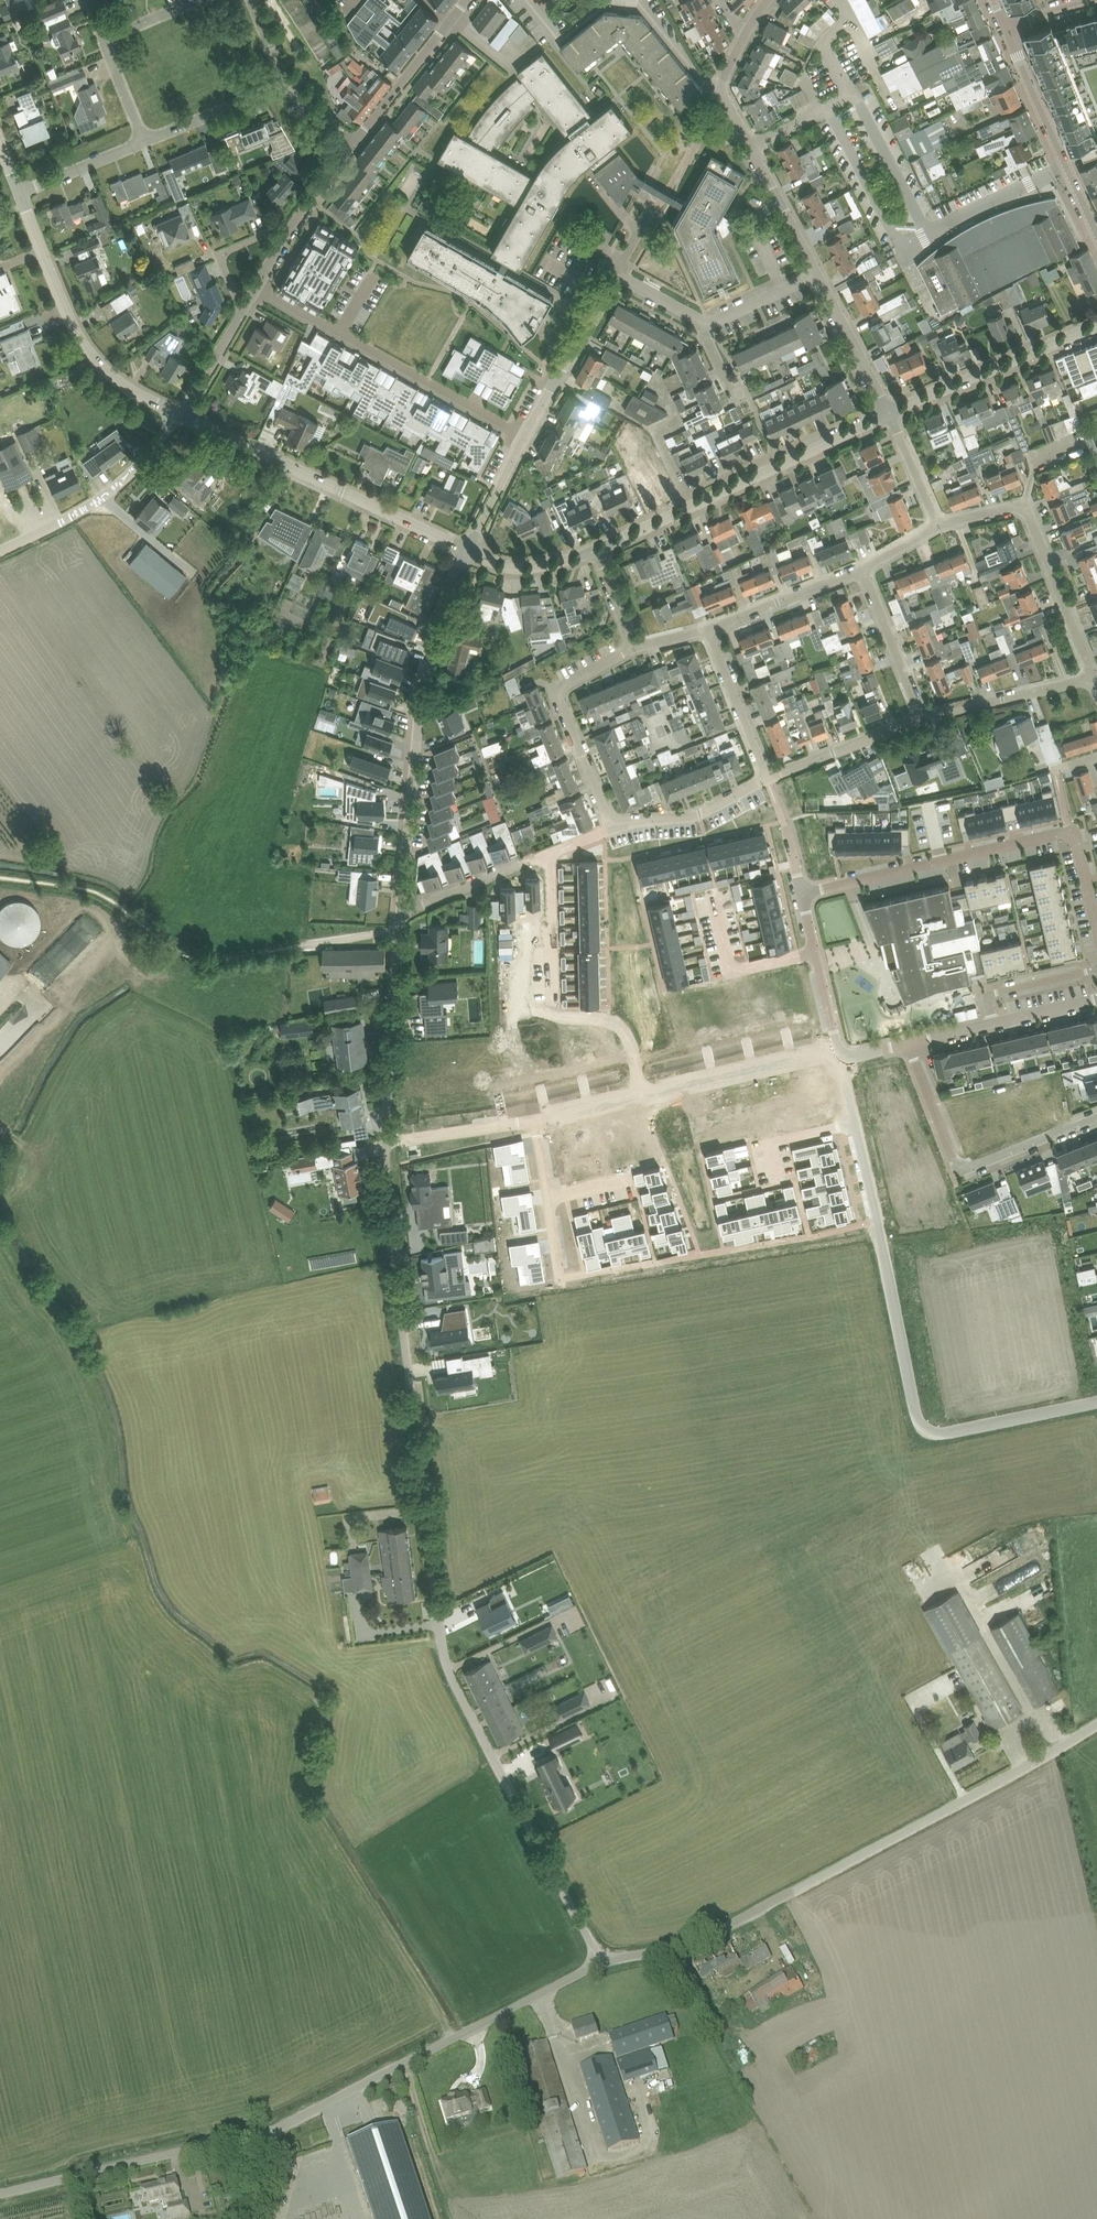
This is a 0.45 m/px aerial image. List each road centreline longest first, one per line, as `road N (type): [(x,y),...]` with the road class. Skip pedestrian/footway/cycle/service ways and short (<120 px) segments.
road 1 (unclassified): [(601,1959),(448,1666),(386,1141)]
road 2 (unclassified): [(601,1959),(689,1944),(723,1930),(1096,1724)]
road 3 (residential): [(1096,925),(1075,830),(802,894)]
road 4 (unclassified): [(270,2132),(601,1959)]
road 5 (unclassified): [(403,912),(418,722),(449,590),(466,550)]
road 6 (residential): [(596,552),(889,412)]
road 7 (residential): [(534,1117),(839,1053)]
road 8 (residential): [(187,414),(466,550)]
road 9 (residential): [(524,437),(257,290)]
road 10 (residential): [(187,414),(109,371),(83,345),(20,193)]
road 11 (unclassified): [(0,2194),(270,2132)]
road 12 (residential): [(1096,1118),(981,1164),(958,1162),(910,1043)]
road 13 (residential): [(818,272),(722,86),(743,40)]
road 14 (unclassified): [(0,552),(114,489),(187,414)]
road 15 (unclassified): [(386,1141),(403,912)]
road 16 (residential): [(889,412),(1096,326)]
road 17 (tertiary): [(1096,232),(1006,28)]
road 18 (residential): [(611,818),(560,692),(635,648)]
road 19 (unclassified): [(352,146),(471,0)]
road 20 (residential): [(524,437),(615,273)]
road 21 (residential): [(877,1229),(839,1053)]
road 22 (residential): [(1089,679),(1024,514)]
road 23 (residential): [(922,717),(1089,679)]
road 24 (residential): [(766,778),(922,717)]
road 25 (residential): [(708,630),(864,569)]
road 26 (residential): [(560,1280),(534,1117)]
road 27 (residential): [(611,818),(699,816),(766,778)]
road 28 (residential): [(802,894),(839,1053)]
road 29 (residential): [(922,717),(864,569)]
road 30 (residential): [(766,778),(708,630)]
road 31 (residential): [(889,412),(818,272)]
road 32 (residential): [(287,87),(143,141)]
road 33 (residential): [(386,1141),(534,1117)]
road 34 (residential): [(1096,969),(992,994),(994,1024)]
road 35 (residential): [(143,141),(20,193)]
road 36 (residential): [(466,550),(535,566),(596,552)]
road 37 (residential): [(242,315),(228,255),(239,244),(292,232)]
road 38 (residential): [(466,550),(524,437)]
road 39 (residential): [(403,912),(520,864)]
road 40 (residential): [(940,525),(889,412)]
road 41 (residential): [(705,322),(818,272)]

